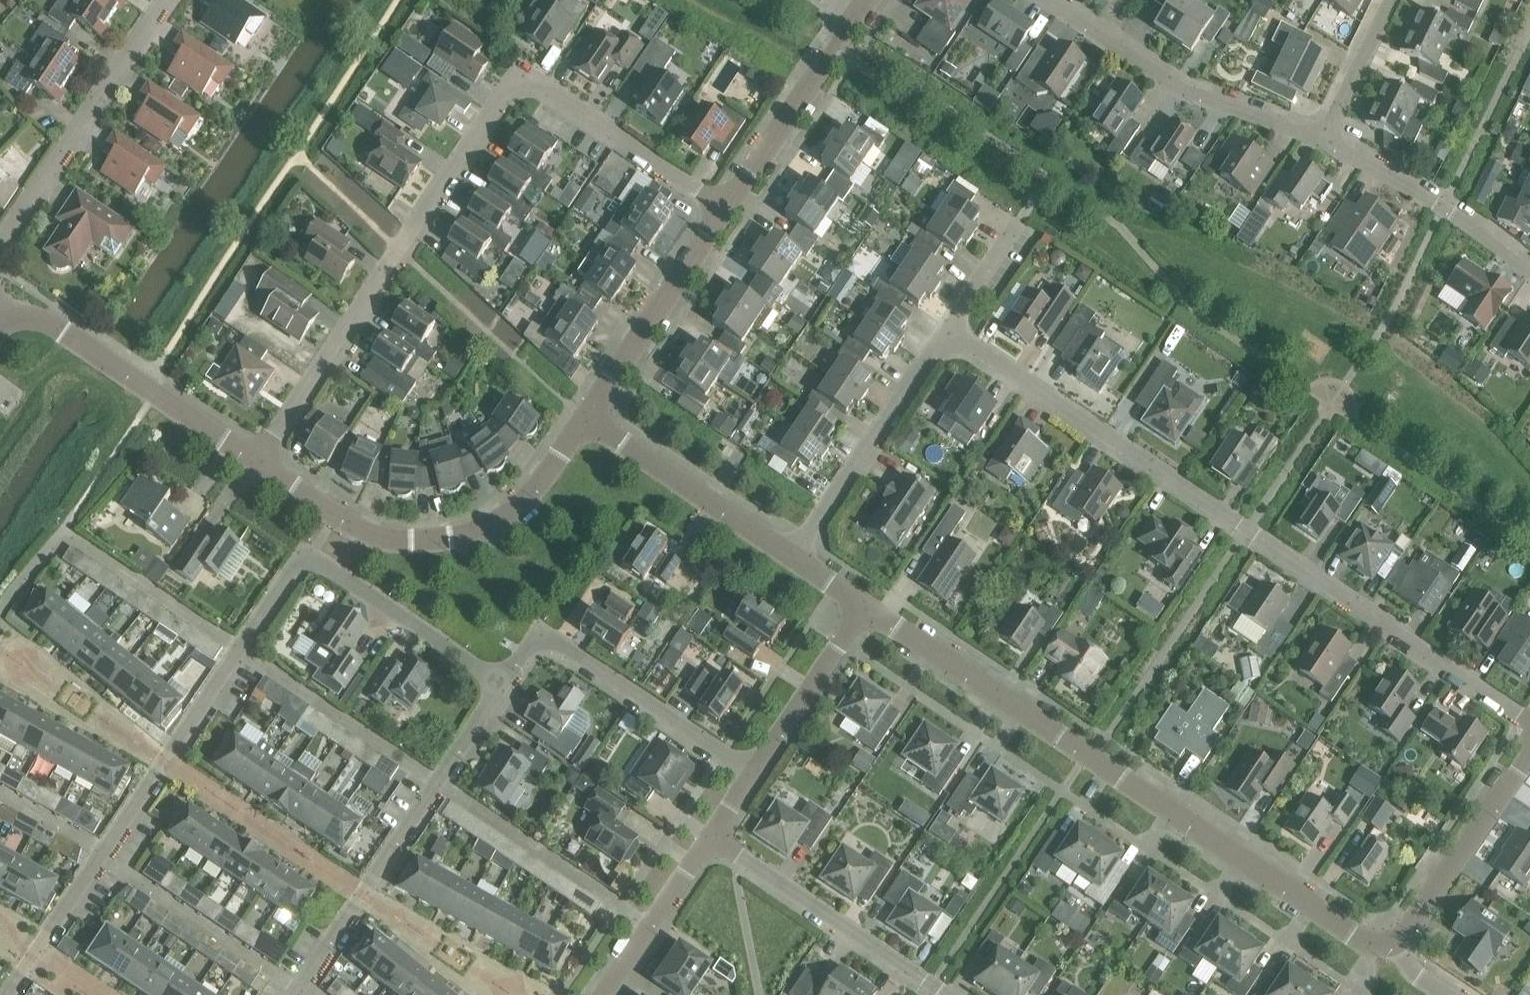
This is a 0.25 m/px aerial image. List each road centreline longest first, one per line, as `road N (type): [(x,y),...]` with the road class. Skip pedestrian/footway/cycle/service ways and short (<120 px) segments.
road 1 (residential): [(260,460),(522,73),(728,206)]
road 2 (residential): [(1529,725),(947,332)]
road 3 (residential): [(856,600),(1382,949)]
road 4 (residential): [(586,411),(482,528),(430,538),(378,534),(327,512),(260,460)]
road 5 (residential): [(497,685),(303,552),(239,652)]
road 6 (residential): [(239,652),(62,531),(0,615)]
road 7 (residential): [(1324,140),(1159,76),(1044,0)]
road 8 (residential): [(750,773),(541,638),(497,685)]
road 9 (residential): [(260,460),(60,328),(7,311)]
road 10 (residential): [(0,235),(83,128),(163,0)]
road 11 (residential): [(941,994),(707,840)]
road 12 (residential): [(791,551),(947,332)]
road 13 (residential): [(649,928),(436,785)]
road 14 (residential): [(1382,949),(1410,928),(1529,748)]
road 15 (residential): [(728,206),(586,411)]
road 16 (residential): [(586,411),(791,551)]
road 17 (residential): [(1529,268),(1443,200),(1324,140)]
road 18 (residential): [(298,989),(100,856)]
road 19 (residential): [(436,785),(239,652)]
road 20 (residential): [(852,21),(728,206)]
road 21 (residential): [(750,773),(856,600)]
road 22 (residential): [(4,994),(100,856)]
road 23 (residential): [(1324,140),(1388,0)]

